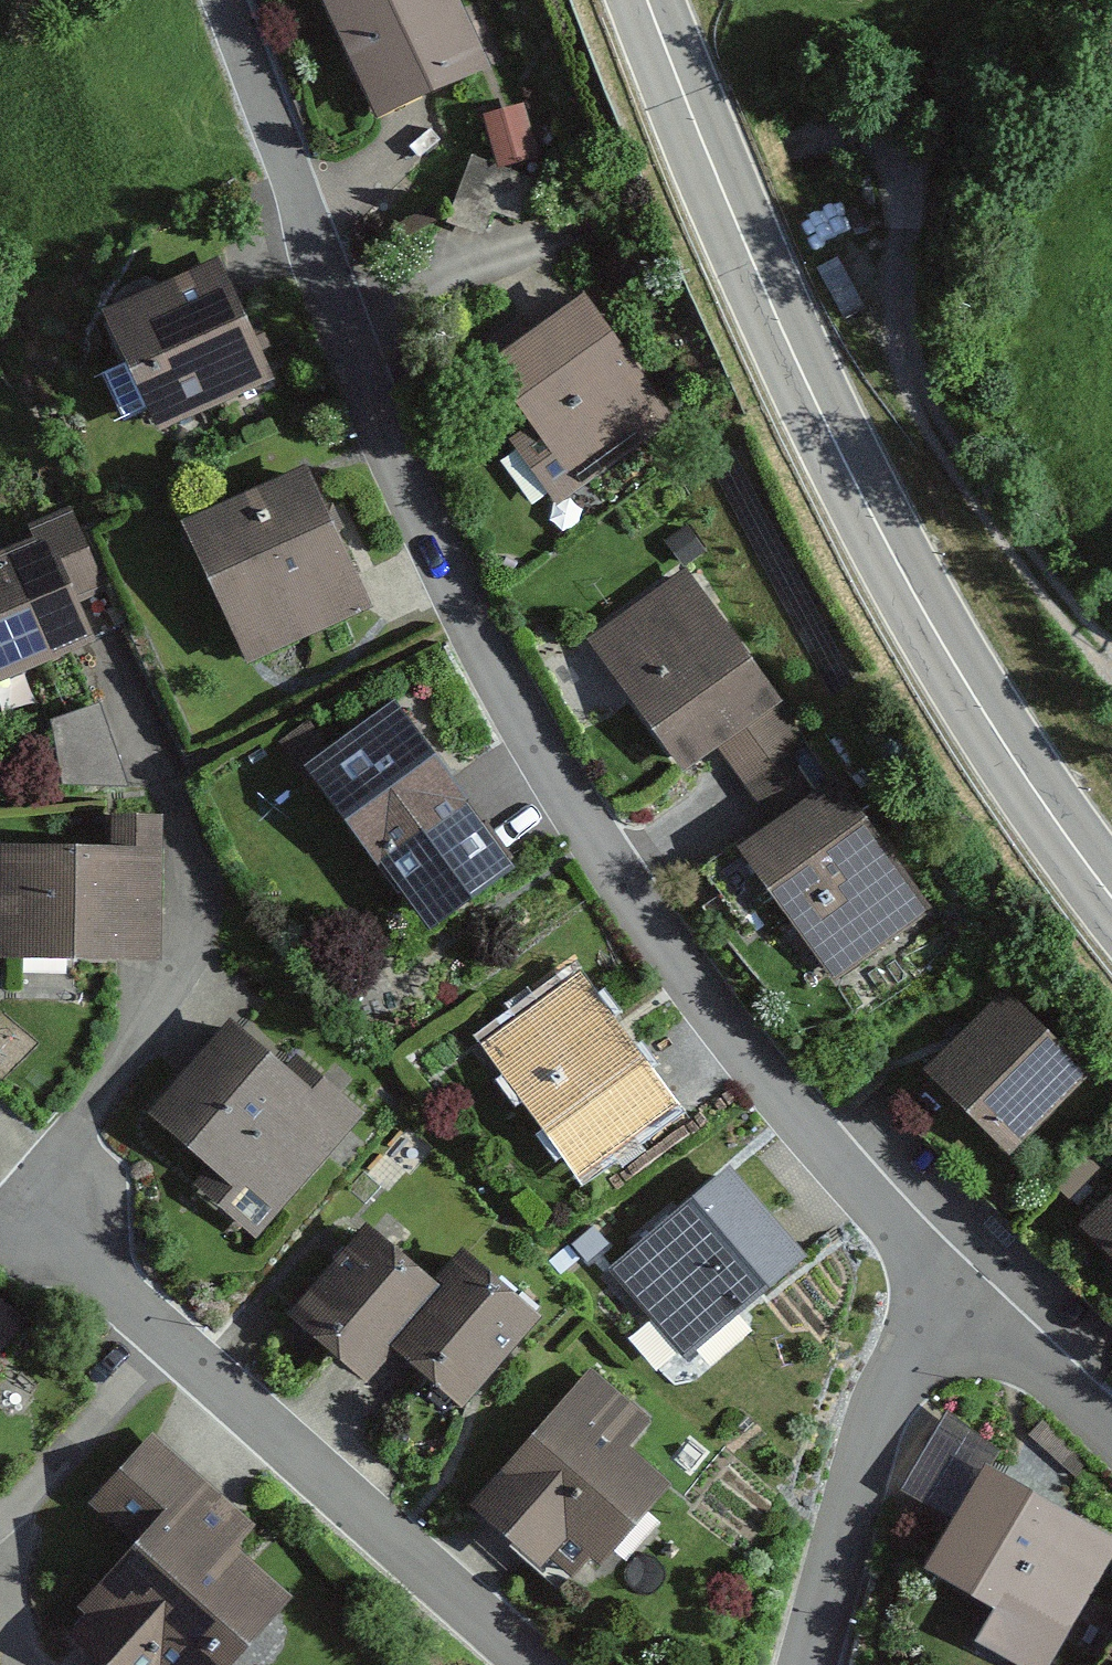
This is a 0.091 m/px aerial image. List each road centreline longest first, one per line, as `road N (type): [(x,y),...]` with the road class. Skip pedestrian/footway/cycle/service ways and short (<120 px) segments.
road 1 (residential): [(934,1266),(754,1076),(521,712),(349,336),(225,0)]
road 2 (track): [(349,336),(797,151),(859,134),(892,154),(908,201),(892,264),(892,349),(936,428),(1042,576),(1111,653)]
road 3 (trunk): [(644,0),(793,357),(913,596),(1046,810),(1111,899)]
road 4 (residential): [(535,1664),(164,1334),(52,1214)]
road 5 (residential): [(810,1664),(934,1266)]
road 6 (residential): [(934,1266),(1111,1430)]

